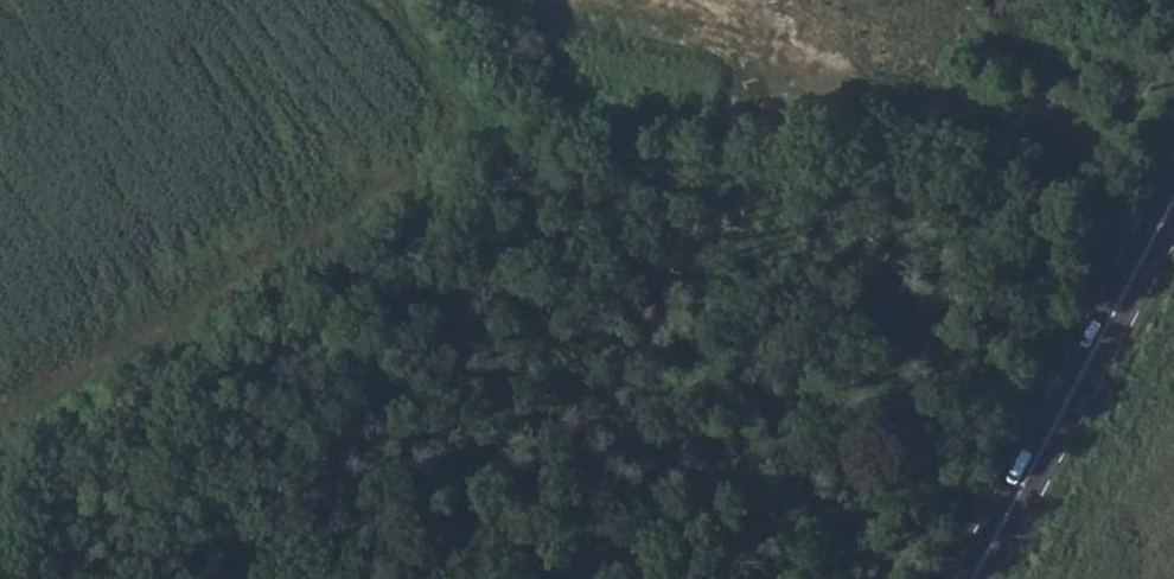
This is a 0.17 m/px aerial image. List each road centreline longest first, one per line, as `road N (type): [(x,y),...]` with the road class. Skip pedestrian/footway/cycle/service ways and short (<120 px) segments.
road 1 (primary): [(974,578),(1173,200)]

